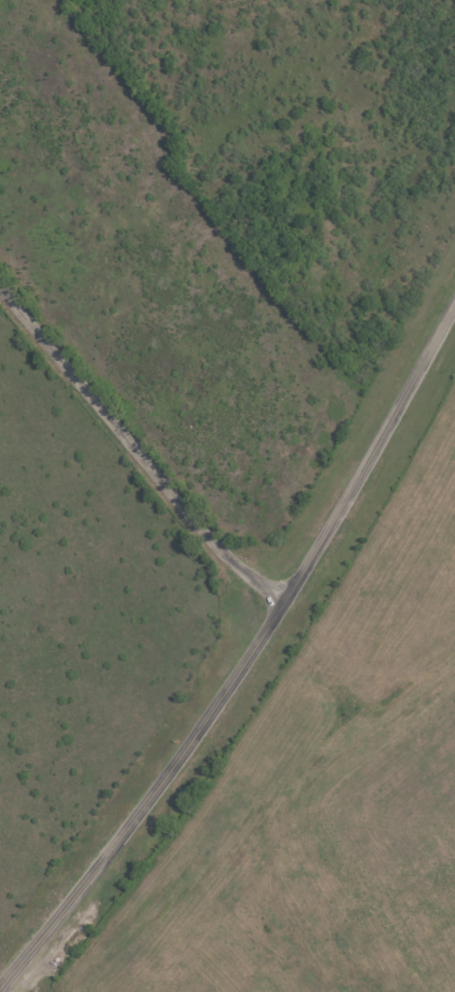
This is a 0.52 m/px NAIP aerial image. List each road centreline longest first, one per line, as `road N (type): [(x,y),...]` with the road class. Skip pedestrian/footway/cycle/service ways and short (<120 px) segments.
road 1 (tertiary): [(0,991),(166,782),(289,601),(454,310)]
road 2 (tertiary): [(289,601),(207,538),(0,289)]

